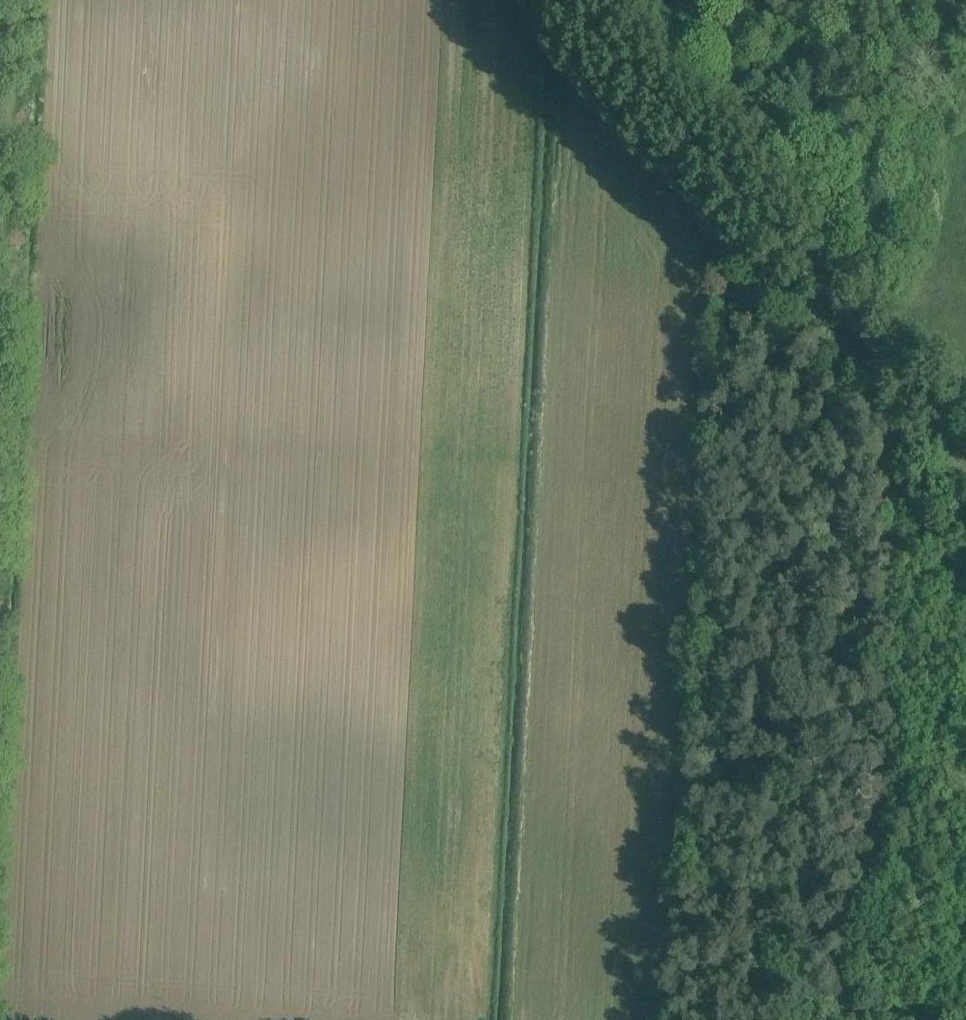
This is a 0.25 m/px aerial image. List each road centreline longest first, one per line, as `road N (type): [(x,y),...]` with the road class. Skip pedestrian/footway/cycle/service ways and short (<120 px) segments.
road 1 (track): [(965,444),(555,0)]
road 2 (track): [(0,420),(24,0)]

